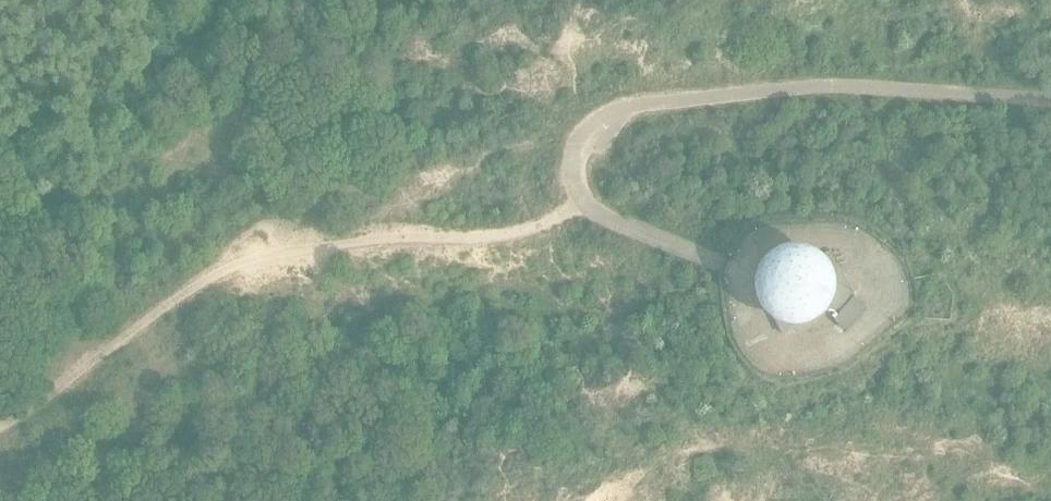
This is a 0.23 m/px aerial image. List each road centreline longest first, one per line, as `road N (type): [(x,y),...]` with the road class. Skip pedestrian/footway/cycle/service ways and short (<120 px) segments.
road 1 (track): [(1050,102),(767,91),(630,107),(581,138),(573,177),(584,204),(723,268)]
road 2 (track): [(0,423),(238,266),(289,253),(518,235),(584,204)]

